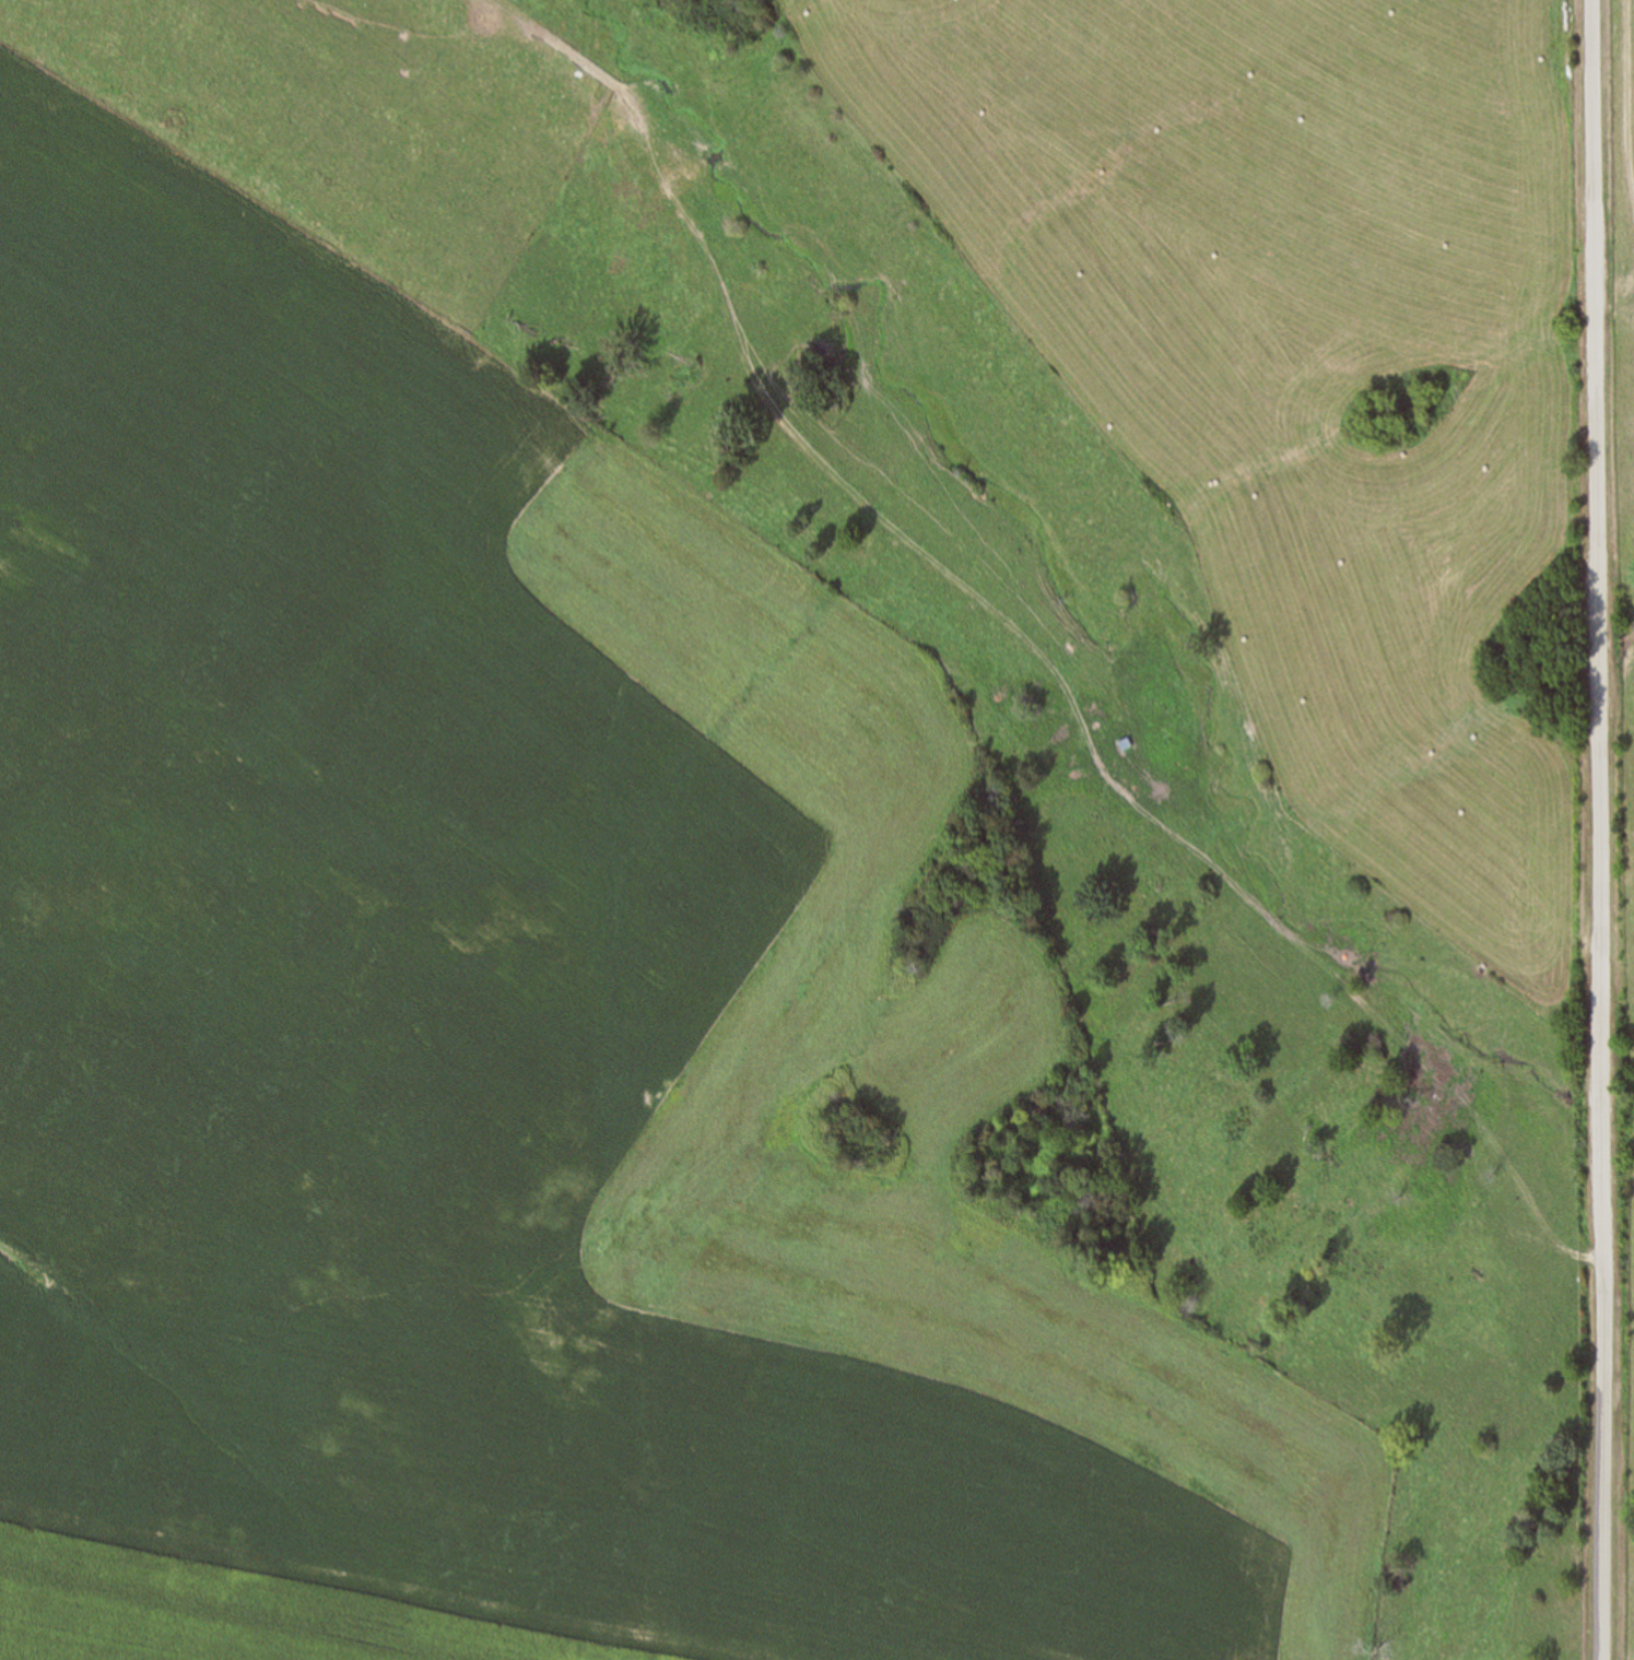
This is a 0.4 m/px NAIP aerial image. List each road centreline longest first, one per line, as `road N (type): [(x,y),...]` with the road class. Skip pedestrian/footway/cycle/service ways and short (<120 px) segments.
road 1 (residential): [(1600,1659),(1589,0)]

